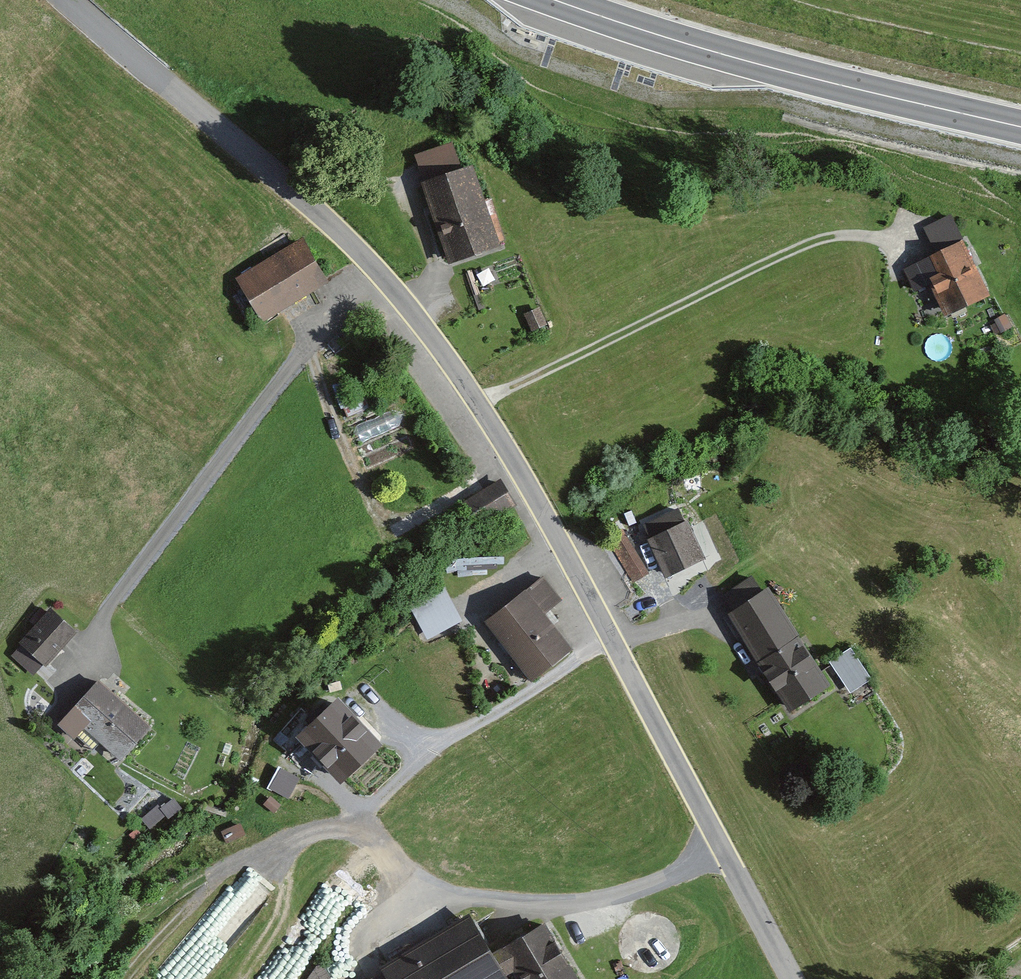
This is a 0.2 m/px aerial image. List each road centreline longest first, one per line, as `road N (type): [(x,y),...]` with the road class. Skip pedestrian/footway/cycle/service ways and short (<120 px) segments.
road 1 (unclassified): [(790,978),(478,406),(439,350),(368,262),(269,166),(65,0)]
road 2 (track): [(608,643),(470,727),(351,820),(274,839),(232,865),(123,978)]
road 3 (track): [(368,262),(87,646)]
road 4 (trunk): [(1020,124),(625,24),(562,0)]
road 5 (track): [(880,239),(478,406)]
road 6 (track): [(351,820),(410,882),(446,897),(509,903),(580,905),(635,891),(720,850)]

